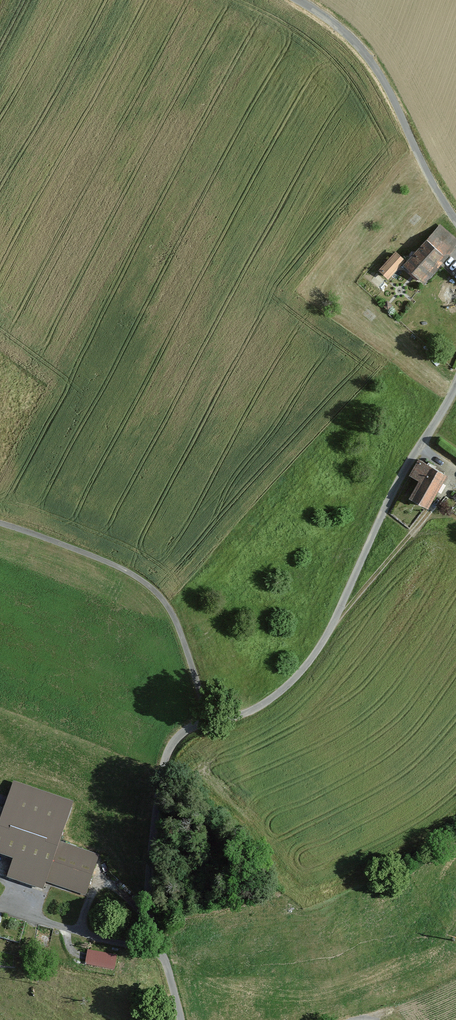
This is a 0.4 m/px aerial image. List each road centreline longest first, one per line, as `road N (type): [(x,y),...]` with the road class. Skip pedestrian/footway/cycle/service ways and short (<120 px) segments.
road 1 (unclassified): [(455,378),(311,665),(268,704),(209,721)]
road 2 (unclassified): [(0,526),(147,585),(173,618),(209,721)]
road 3 (unclassified): [(294,0),(361,39),(455,214)]
road 4 (unclassified): [(209,721),(166,755),(154,794),(145,905),(160,955)]
road 5 (unclassified): [(0,907),(160,955)]

